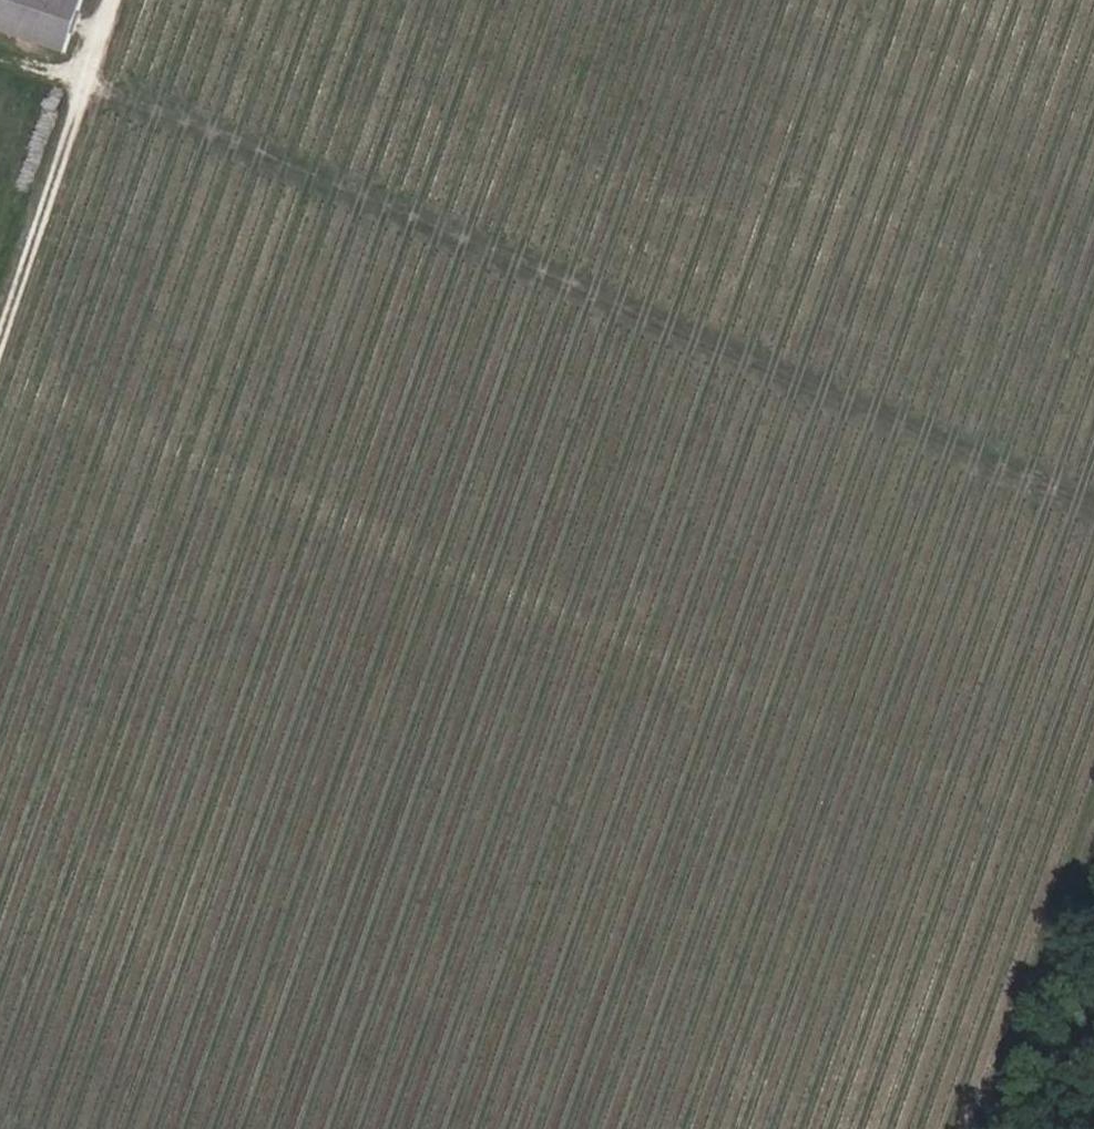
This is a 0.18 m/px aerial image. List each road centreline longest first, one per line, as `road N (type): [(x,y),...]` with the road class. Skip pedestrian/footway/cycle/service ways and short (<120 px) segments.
road 1 (track): [(0,367),(122,0)]

